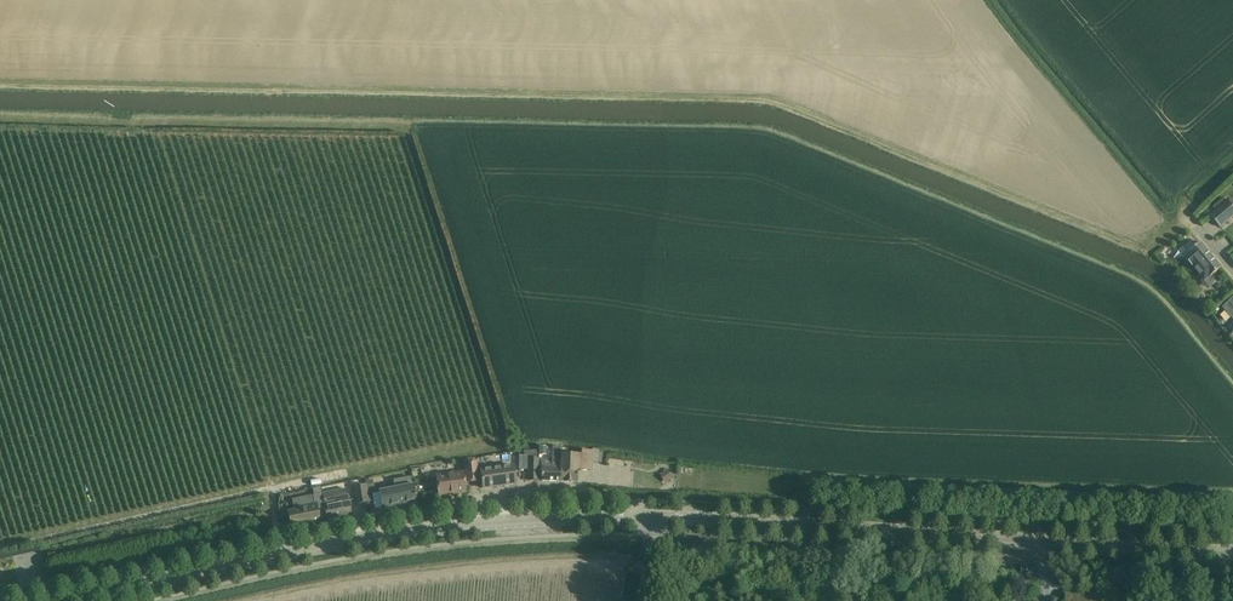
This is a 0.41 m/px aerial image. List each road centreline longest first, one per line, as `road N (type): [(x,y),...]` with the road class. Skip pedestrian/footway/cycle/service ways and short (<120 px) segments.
road 1 (secondary): [(1232,553),(648,520)]
road 2 (secondary): [(76,600),(370,535),(527,520),(648,520)]

